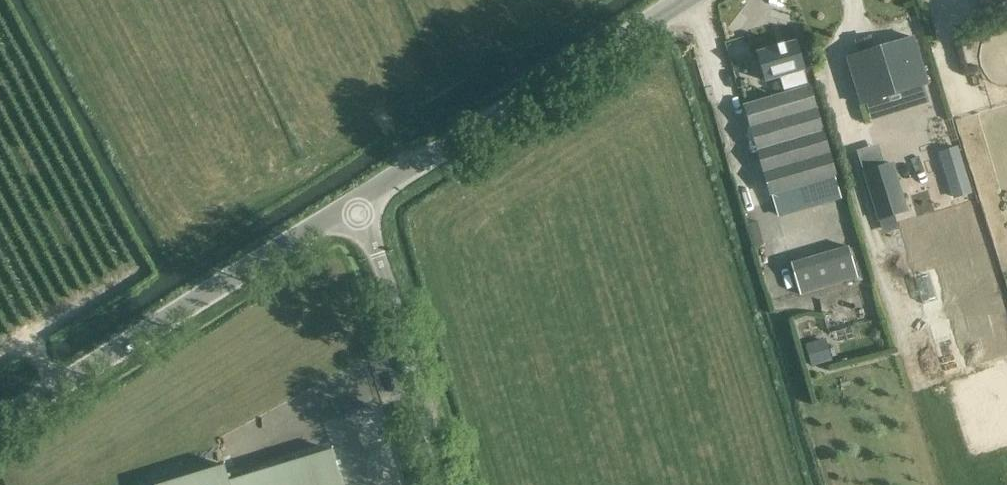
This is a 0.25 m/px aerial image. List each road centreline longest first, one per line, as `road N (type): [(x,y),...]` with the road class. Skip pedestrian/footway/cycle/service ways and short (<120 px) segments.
road 1 (unclassified): [(0,419),(356,201)]
road 2 (unclassified): [(356,201),(689,0)]
road 3 (unclassified): [(448,484),(356,201)]

